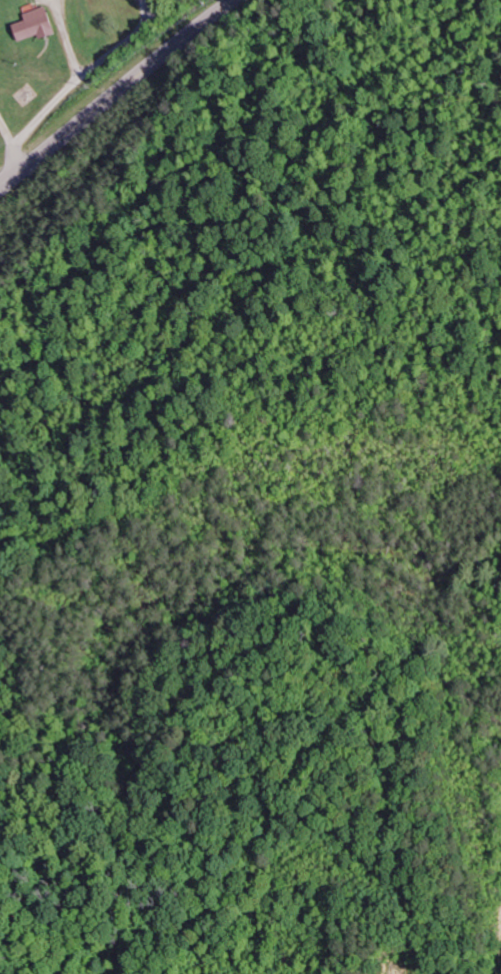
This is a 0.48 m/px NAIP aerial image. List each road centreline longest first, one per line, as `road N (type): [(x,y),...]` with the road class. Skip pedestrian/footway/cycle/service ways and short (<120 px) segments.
road 1 (secondary): [(236,0),(0,189)]

